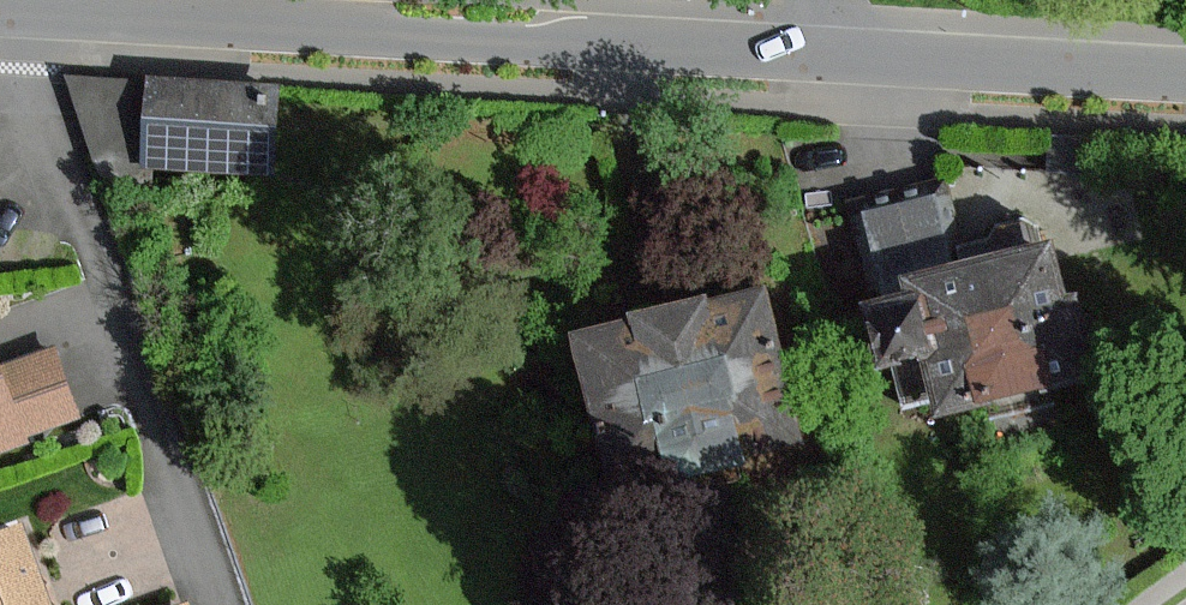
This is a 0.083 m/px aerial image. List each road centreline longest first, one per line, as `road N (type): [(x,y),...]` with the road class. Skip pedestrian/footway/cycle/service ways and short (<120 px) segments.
road 1 (residential): [(830,57),(25,14)]
road 2 (residential): [(25,14),(23,93),(45,187),(108,330),(207,604)]
road 3 (residential): [(1185,75),(830,57)]

